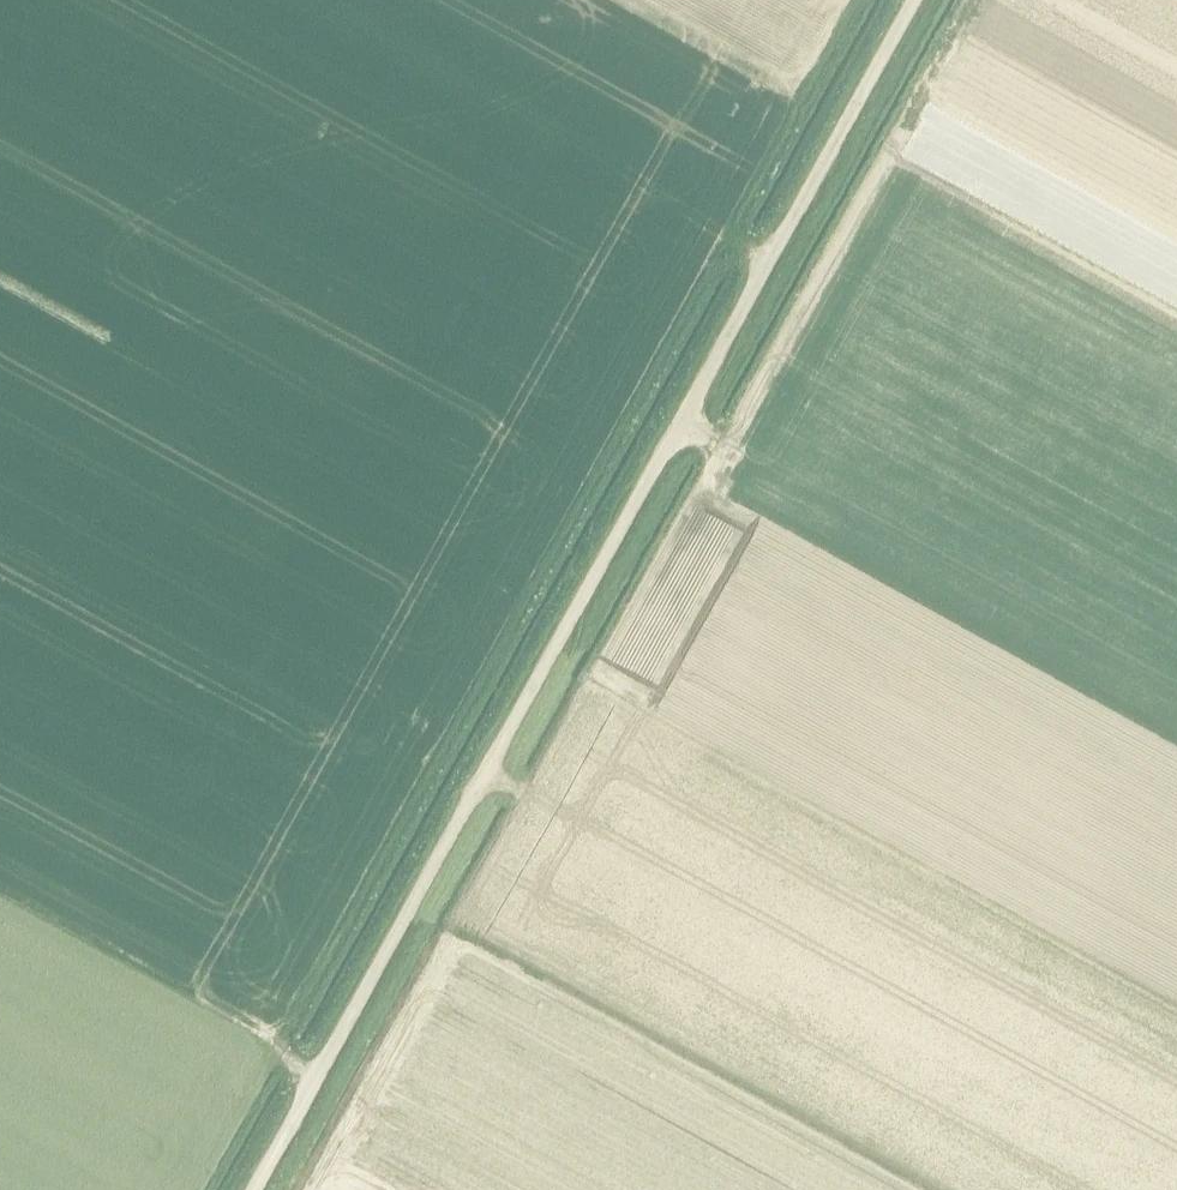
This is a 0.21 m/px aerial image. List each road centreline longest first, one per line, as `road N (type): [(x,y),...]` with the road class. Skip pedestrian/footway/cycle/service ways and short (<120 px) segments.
road 1 (track): [(252,1189),(913,0)]

